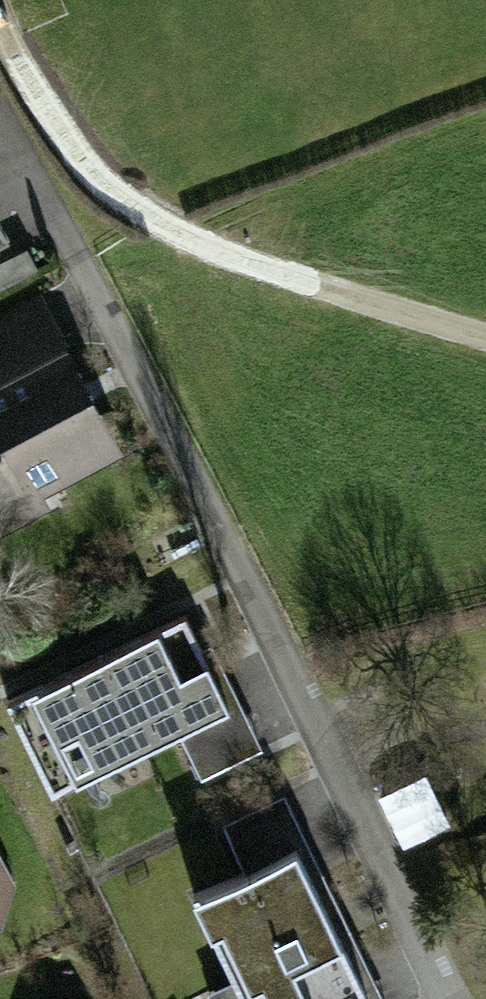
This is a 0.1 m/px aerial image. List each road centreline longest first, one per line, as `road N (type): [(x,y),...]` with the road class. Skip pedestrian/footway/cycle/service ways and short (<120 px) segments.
road 1 (residential): [(453,998),(35,176)]

